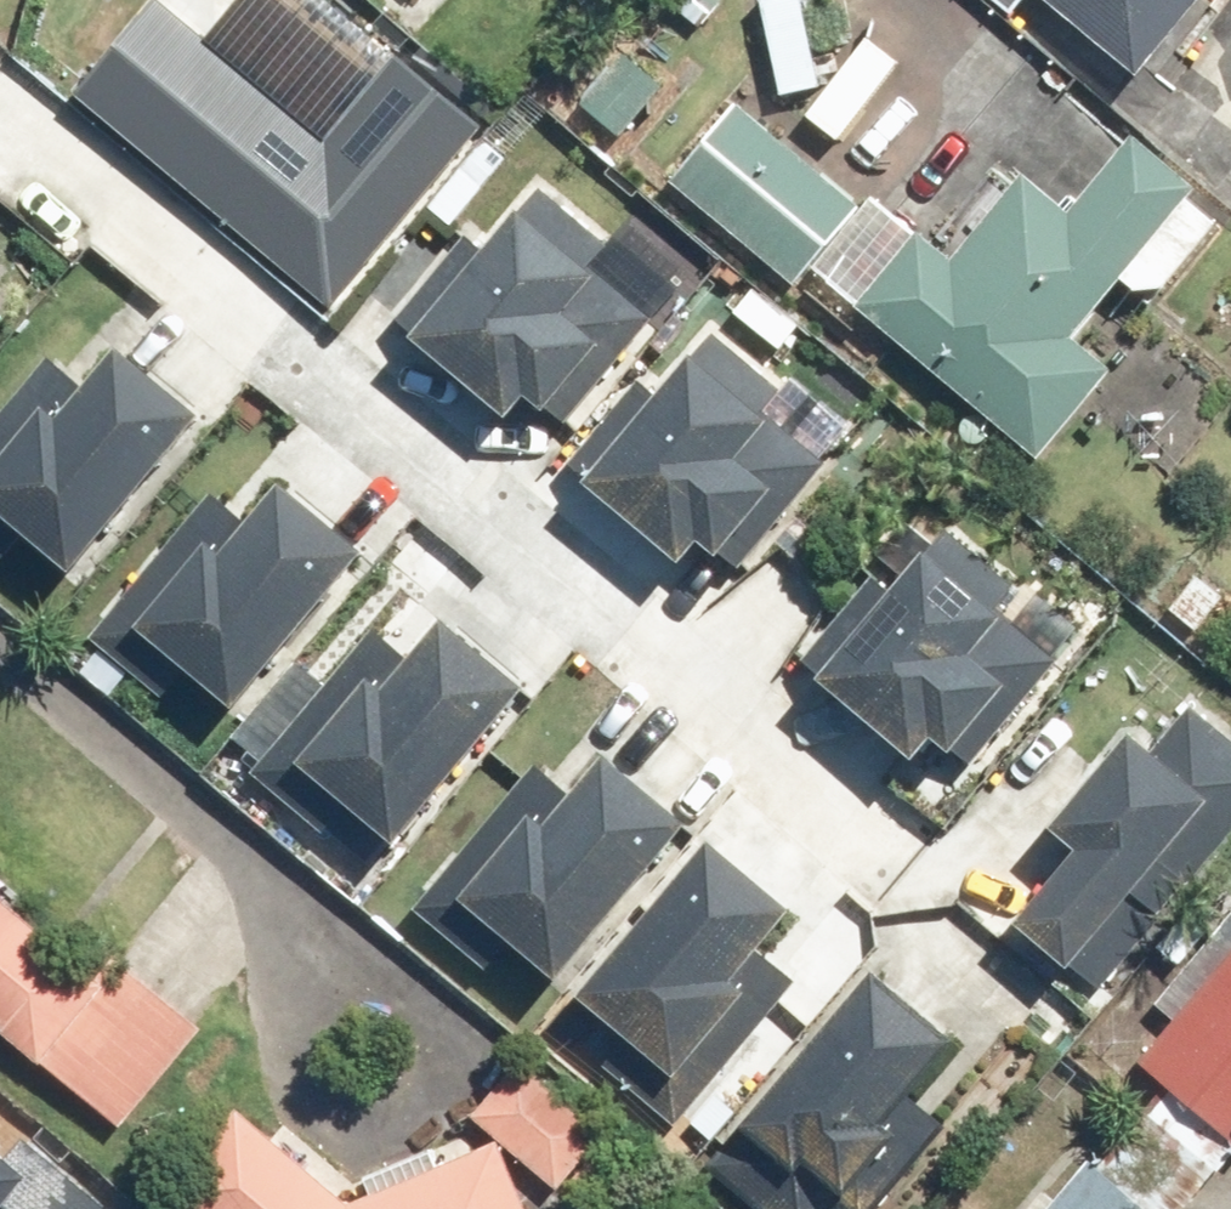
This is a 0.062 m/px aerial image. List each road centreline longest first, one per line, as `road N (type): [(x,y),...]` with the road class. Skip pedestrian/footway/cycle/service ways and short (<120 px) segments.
road 1 (residential): [(0,116),(937,906)]

